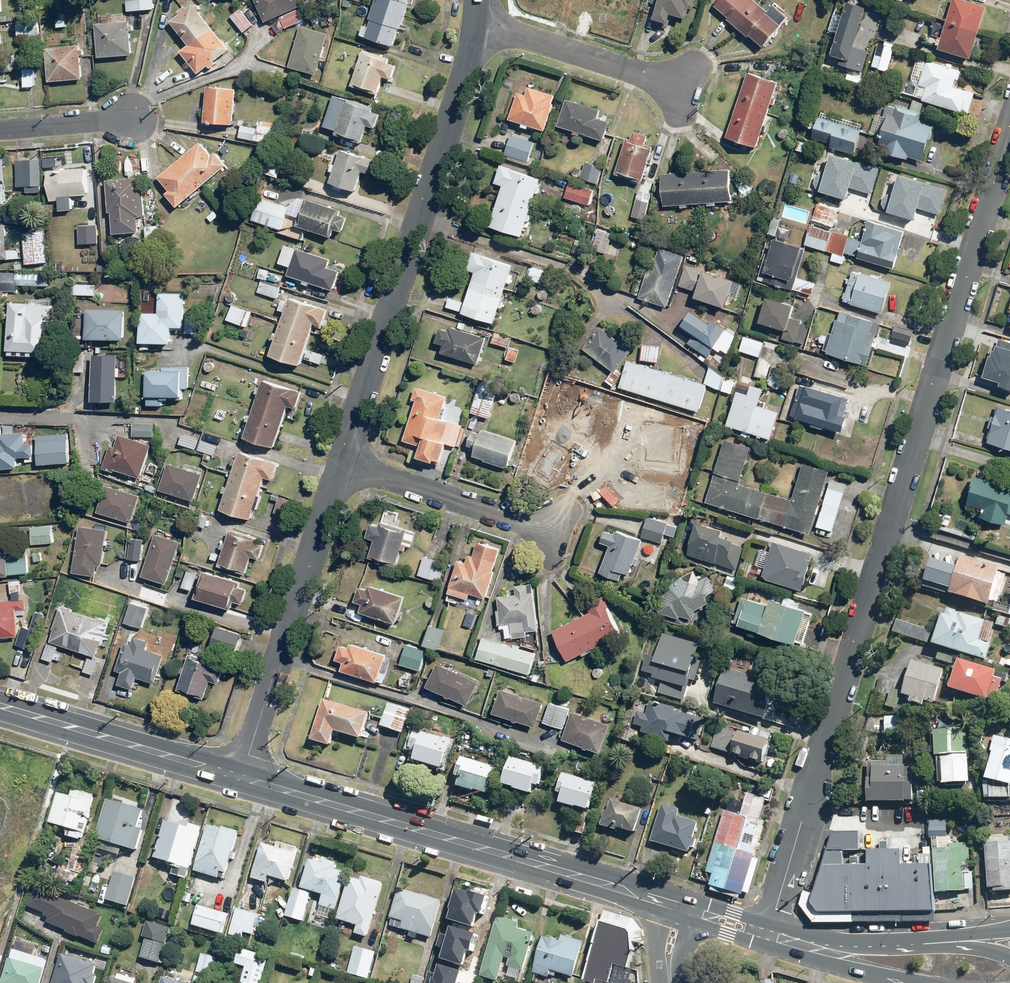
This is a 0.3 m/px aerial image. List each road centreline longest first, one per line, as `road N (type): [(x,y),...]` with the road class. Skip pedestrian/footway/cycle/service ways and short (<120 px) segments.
road 1 (residential): [(767,932),(1009,120)]
road 2 (residential): [(479,22),(342,463)]
road 3 (primary): [(242,779),(680,906)]
road 4 (residential): [(342,463),(242,779)]
road 5 (primary): [(0,706),(242,779)]
road 6 (residential): [(555,530),(342,463)]
road 7 (residential): [(682,86),(479,22)]
road 8 (primary): [(767,932),(926,938)]
road 9 (primary): [(913,982),(767,932)]
road 10 (residential): [(0,129),(126,118)]

